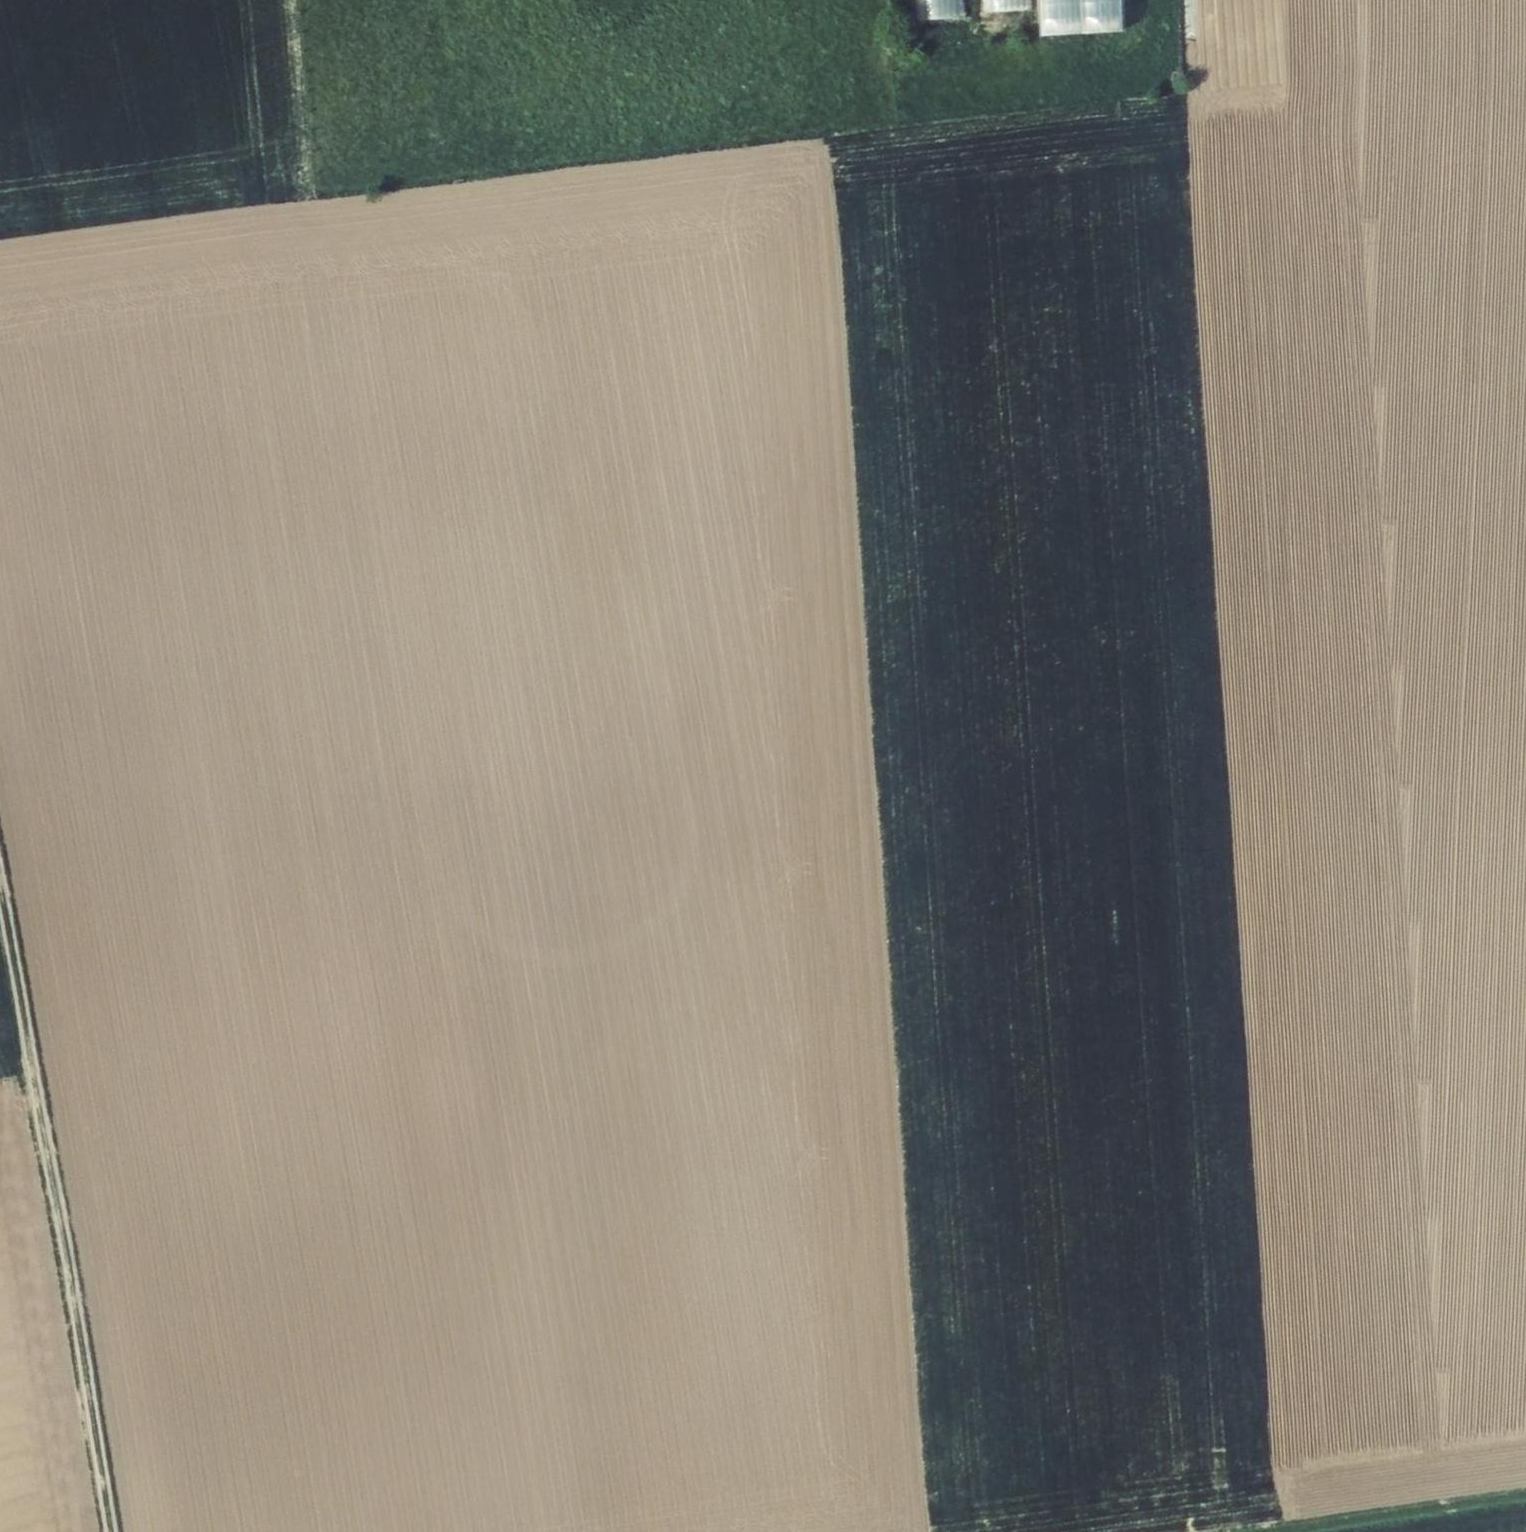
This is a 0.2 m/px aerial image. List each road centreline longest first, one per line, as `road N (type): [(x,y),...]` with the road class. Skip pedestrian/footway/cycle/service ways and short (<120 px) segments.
road 1 (track): [(115,1531),(0,852)]
road 2 (track): [(1289,1531),(1525,1498)]

